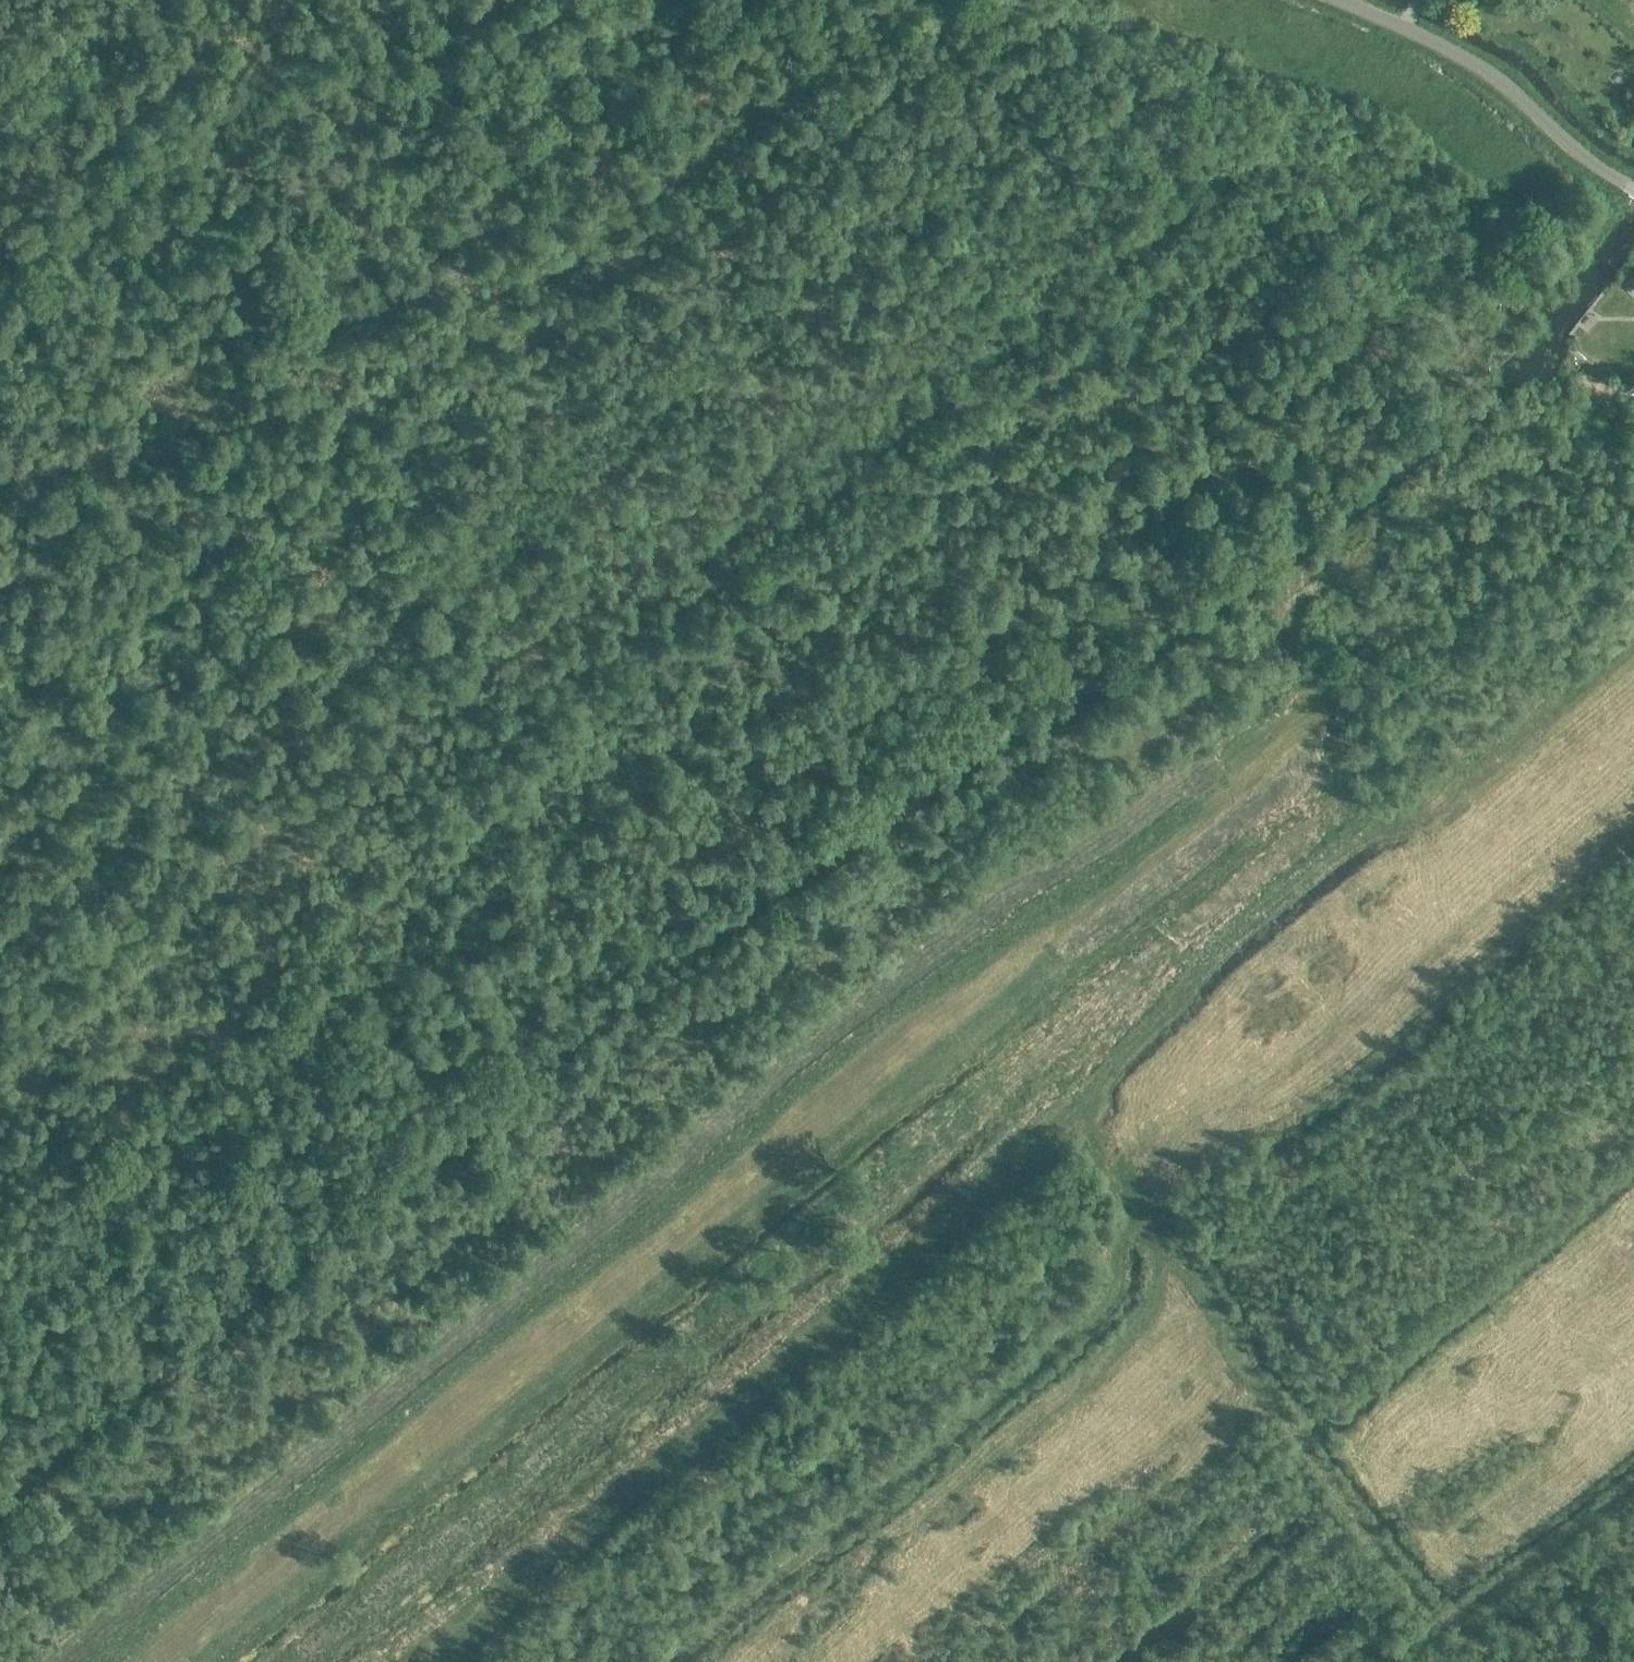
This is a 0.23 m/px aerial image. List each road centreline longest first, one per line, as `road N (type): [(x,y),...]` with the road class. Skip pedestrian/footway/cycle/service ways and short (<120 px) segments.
road 1 (tertiary): [(1633,189),(1477,66),(1338,0)]

